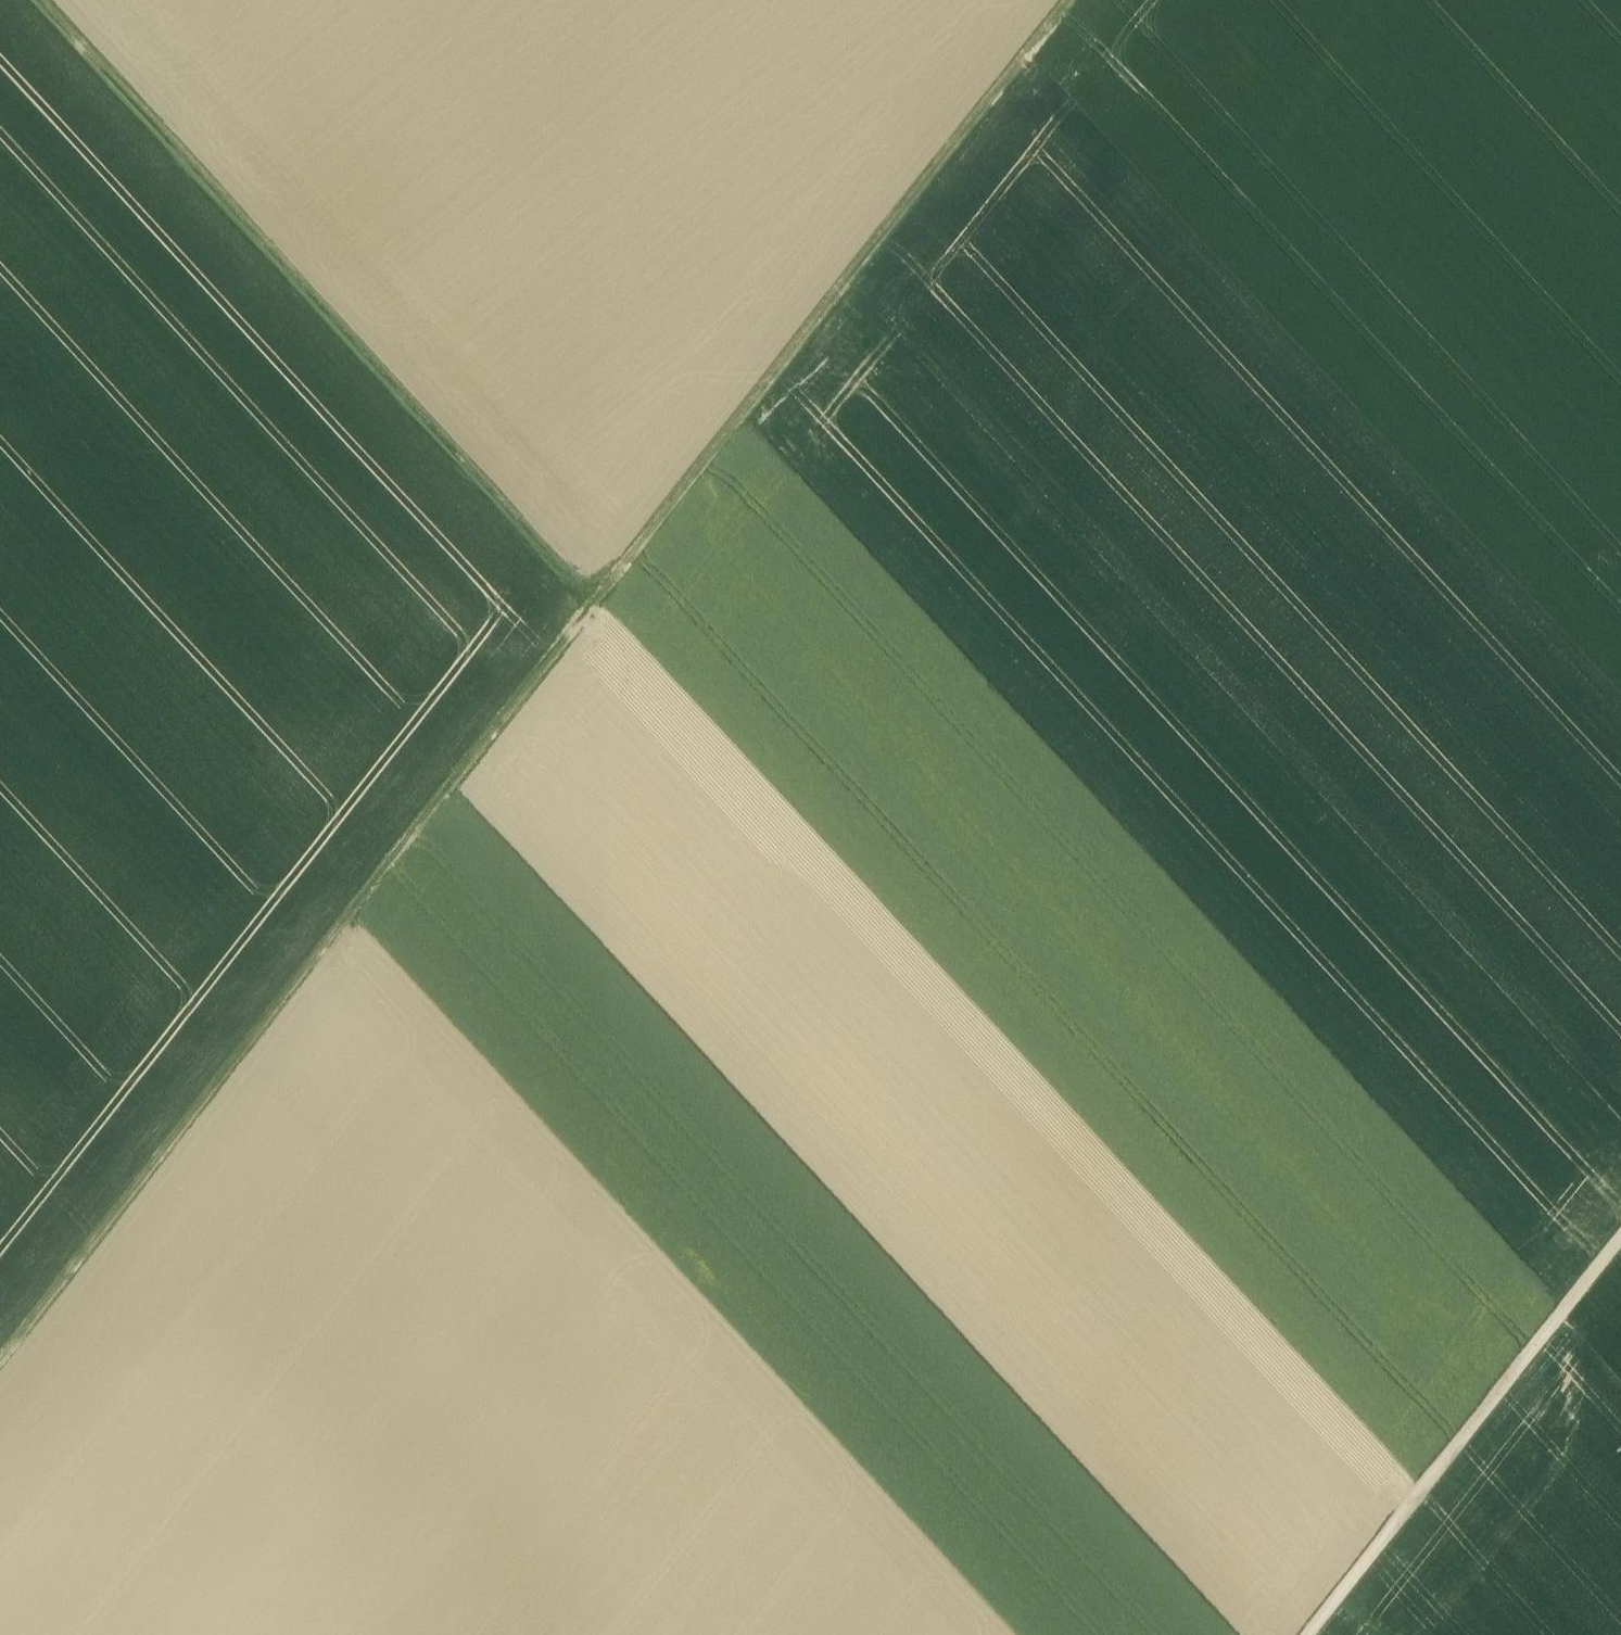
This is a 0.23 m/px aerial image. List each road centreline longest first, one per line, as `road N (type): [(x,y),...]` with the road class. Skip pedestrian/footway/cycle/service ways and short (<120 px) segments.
road 1 (track): [(1064,0),(816,359),(0,1395)]
road 2 (track): [(613,619),(46,0)]
road 3 (track): [(1335,1634),(1620,1267)]

